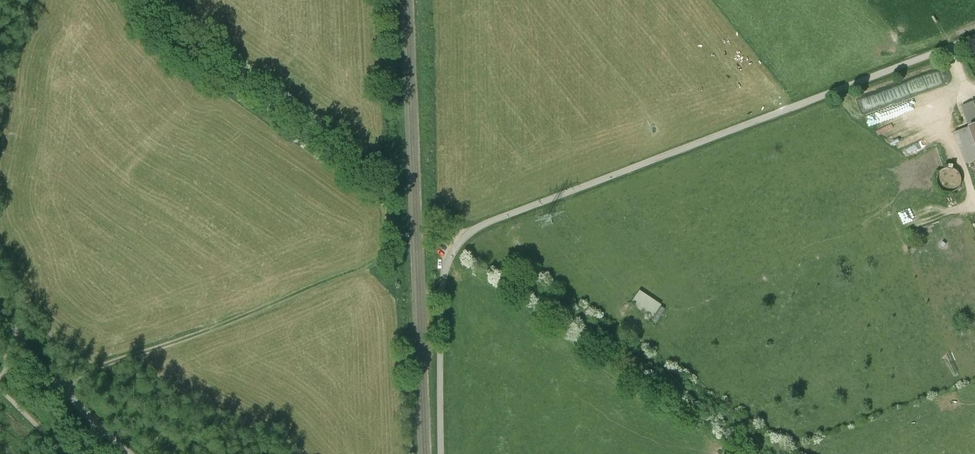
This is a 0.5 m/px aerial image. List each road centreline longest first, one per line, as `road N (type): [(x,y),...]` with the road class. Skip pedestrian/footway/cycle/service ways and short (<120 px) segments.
road 1 (unclassified): [(440,453),(443,280),(454,252),(477,227),(974,38)]
road 2 (track): [(386,206),(376,262),(67,389)]
road 3 (unclassified): [(134,453),(82,407),(0,299)]

